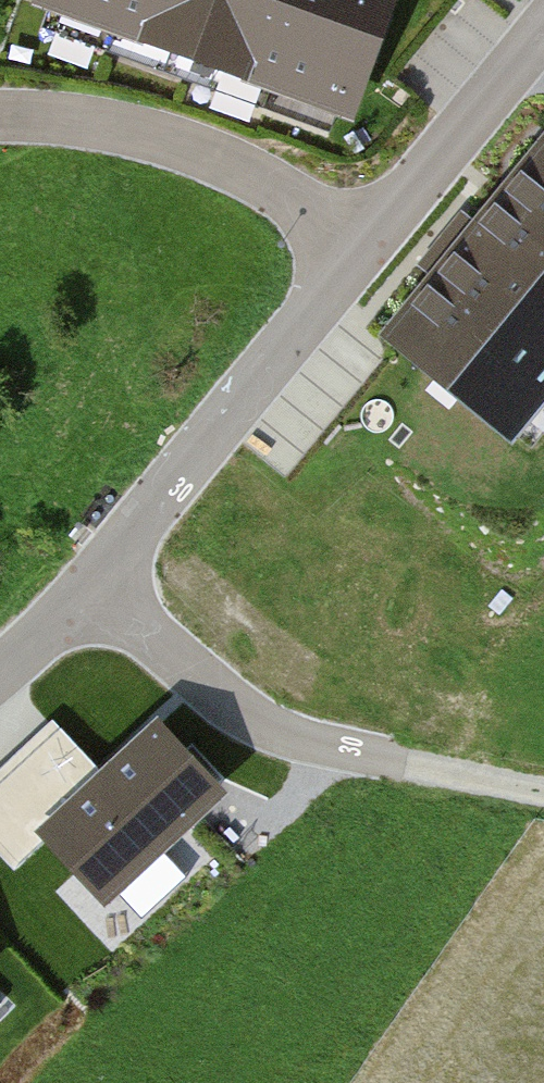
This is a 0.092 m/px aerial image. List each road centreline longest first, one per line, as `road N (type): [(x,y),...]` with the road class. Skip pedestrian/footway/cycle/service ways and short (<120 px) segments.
road 1 (residential): [(0,671),(84,601),(121,545),(367,261)]
road 2 (track): [(543,783),(243,712),(84,601)]
road 3 (residential): [(367,261),(240,165),(0,120)]
road 4 (residential): [(367,261),(543,46)]

